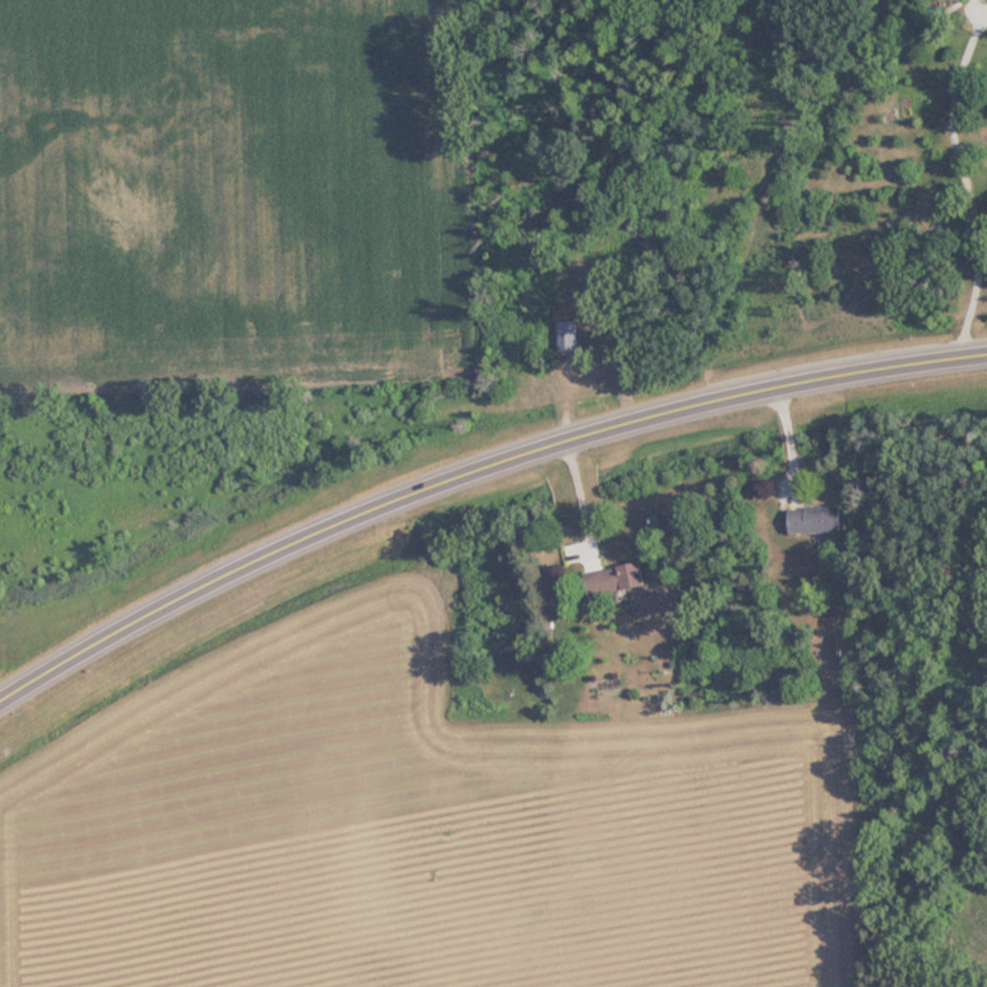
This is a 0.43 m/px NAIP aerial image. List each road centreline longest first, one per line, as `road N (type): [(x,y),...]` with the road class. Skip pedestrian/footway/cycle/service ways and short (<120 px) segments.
road 1 (primary): [(0,701),(250,560),(480,466),(710,398),(986,353)]

